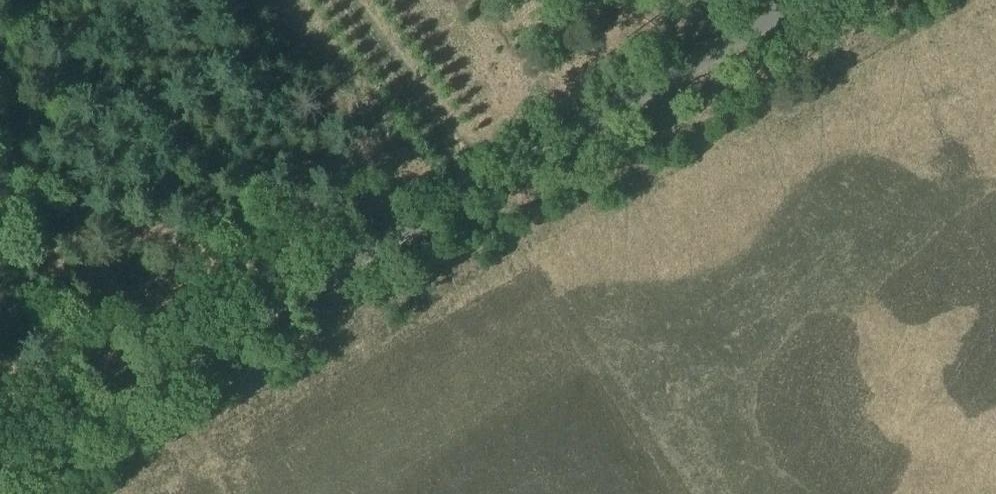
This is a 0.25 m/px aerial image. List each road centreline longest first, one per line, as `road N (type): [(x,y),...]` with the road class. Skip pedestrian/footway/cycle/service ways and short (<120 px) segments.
road 1 (unclassified): [(0,482),(835,0)]

